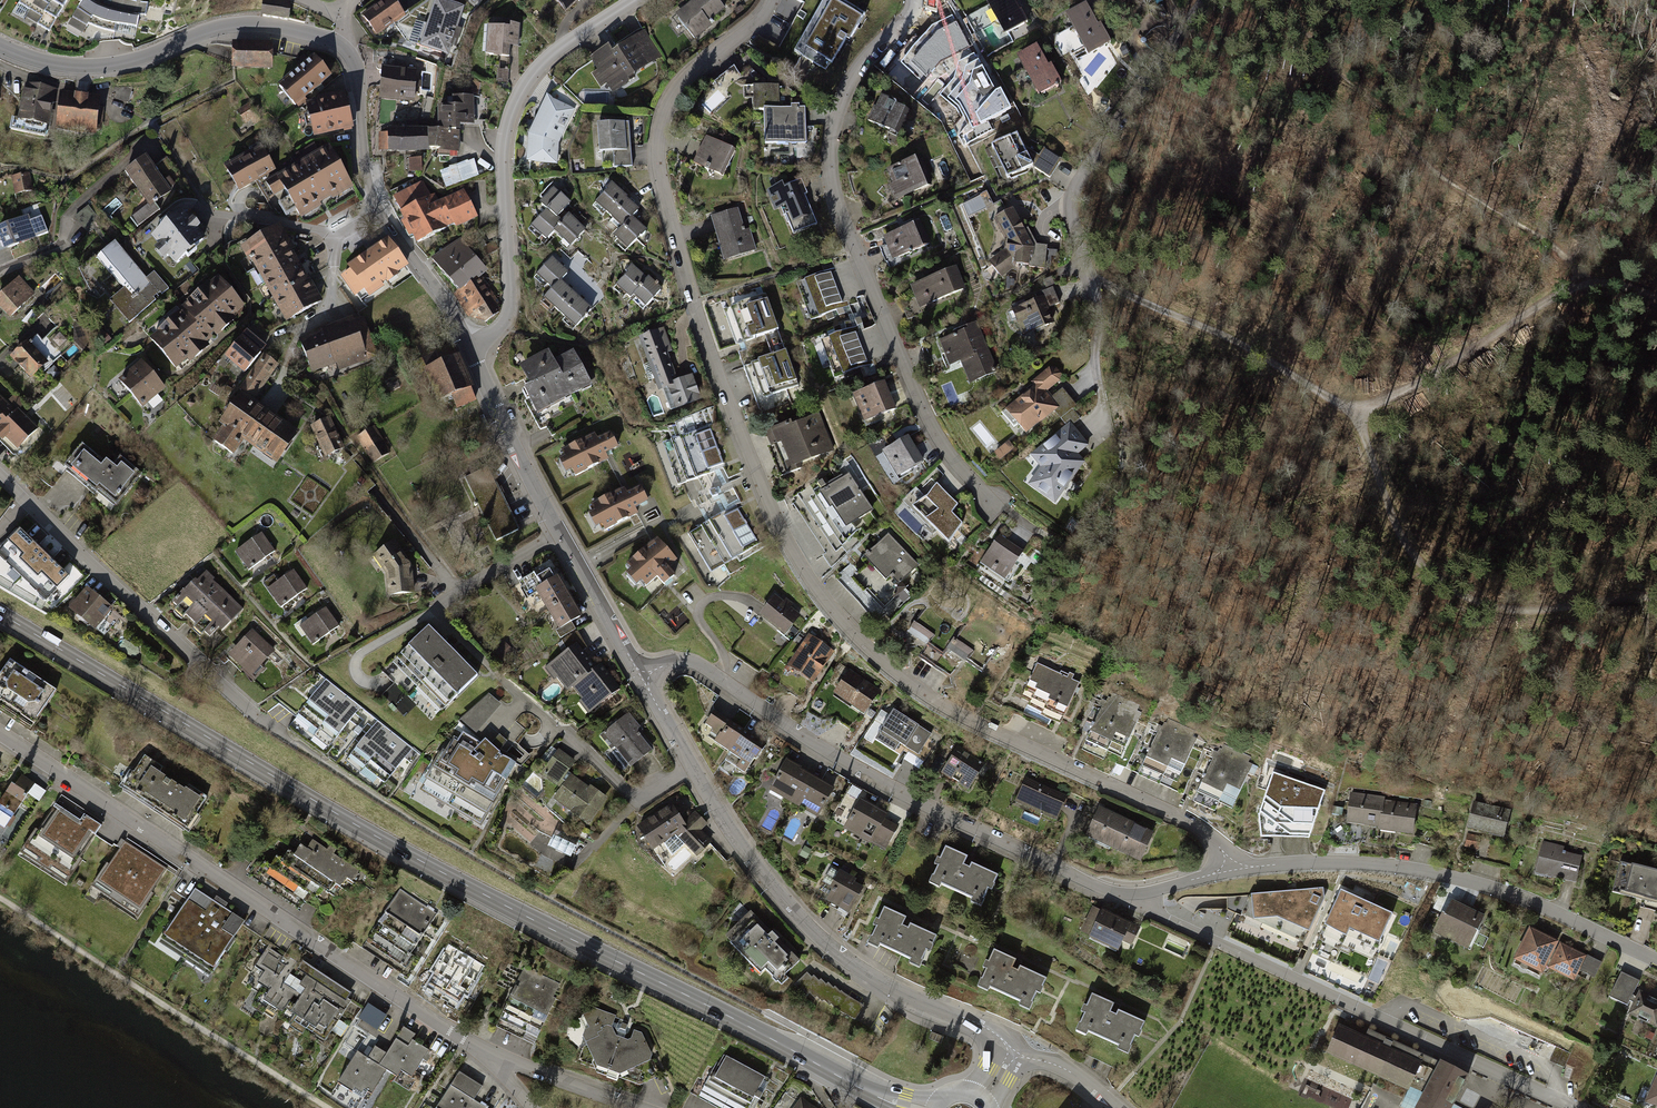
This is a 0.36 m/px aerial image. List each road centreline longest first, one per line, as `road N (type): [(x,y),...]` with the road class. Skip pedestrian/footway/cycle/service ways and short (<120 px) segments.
road 1 (residential): [(771,0),(752,30),(678,86),(658,129),(657,157),(707,347),(782,534),(840,619),(934,704),(1191,822),(1223,847),(1230,870)]
road 2 (secondary): [(0,613),(526,917),(843,1079),(921,1107)]
road 3 (residential): [(492,1057),(0,729)]
road 4 (residential): [(916,0),(844,100),(833,146),(837,198),(932,433),(963,475),(1011,513)]
road 5 (residential): [(1135,894),(1101,888),(894,788),(686,661),(641,678)]
road 6 (residential): [(1013,1052),(998,1035),(894,990),(819,938),(761,874),(714,805),(641,678)]
road 7 (residential): [(1578,1107),(1159,916),(1135,894)]
road 8 (residential): [(1230,870),(1323,861),(1410,867),(1473,880),(1656,957)]
road 9 (track): [(1348,392),(1407,551),(1445,594),(1505,606),(1656,598)]
road 10 (residential): [(469,347),(509,313),(508,117),(550,53),(630,0)]
road 11 (residential): [(0,473),(252,713),(292,741)]
road 12 (residential): [(344,46),(250,22),(102,65),(38,61),(0,46)]
road 13 (residential): [(1197,0),(1071,190),(1091,289)]
road 14 (track): [(1091,289),(1105,285),(1234,331),(1348,392)]
road 15 (track): [(1348,392),(1377,392),(1546,304),(1593,288)]
road 16 (residential): [(336,239),(213,212),(150,123)]
road 17 (residential): [(559,534),(469,347)]
road 18 (residential): [(380,213),(368,182),(355,63),(344,46)]
road 19 (residential): [(651,1107),(492,1057)]
road 20 (residential): [(641,678),(559,534)]
road 21 (residential): [(469,347),(380,213)]
road 22 (residential): [(559,534),(454,593)]

